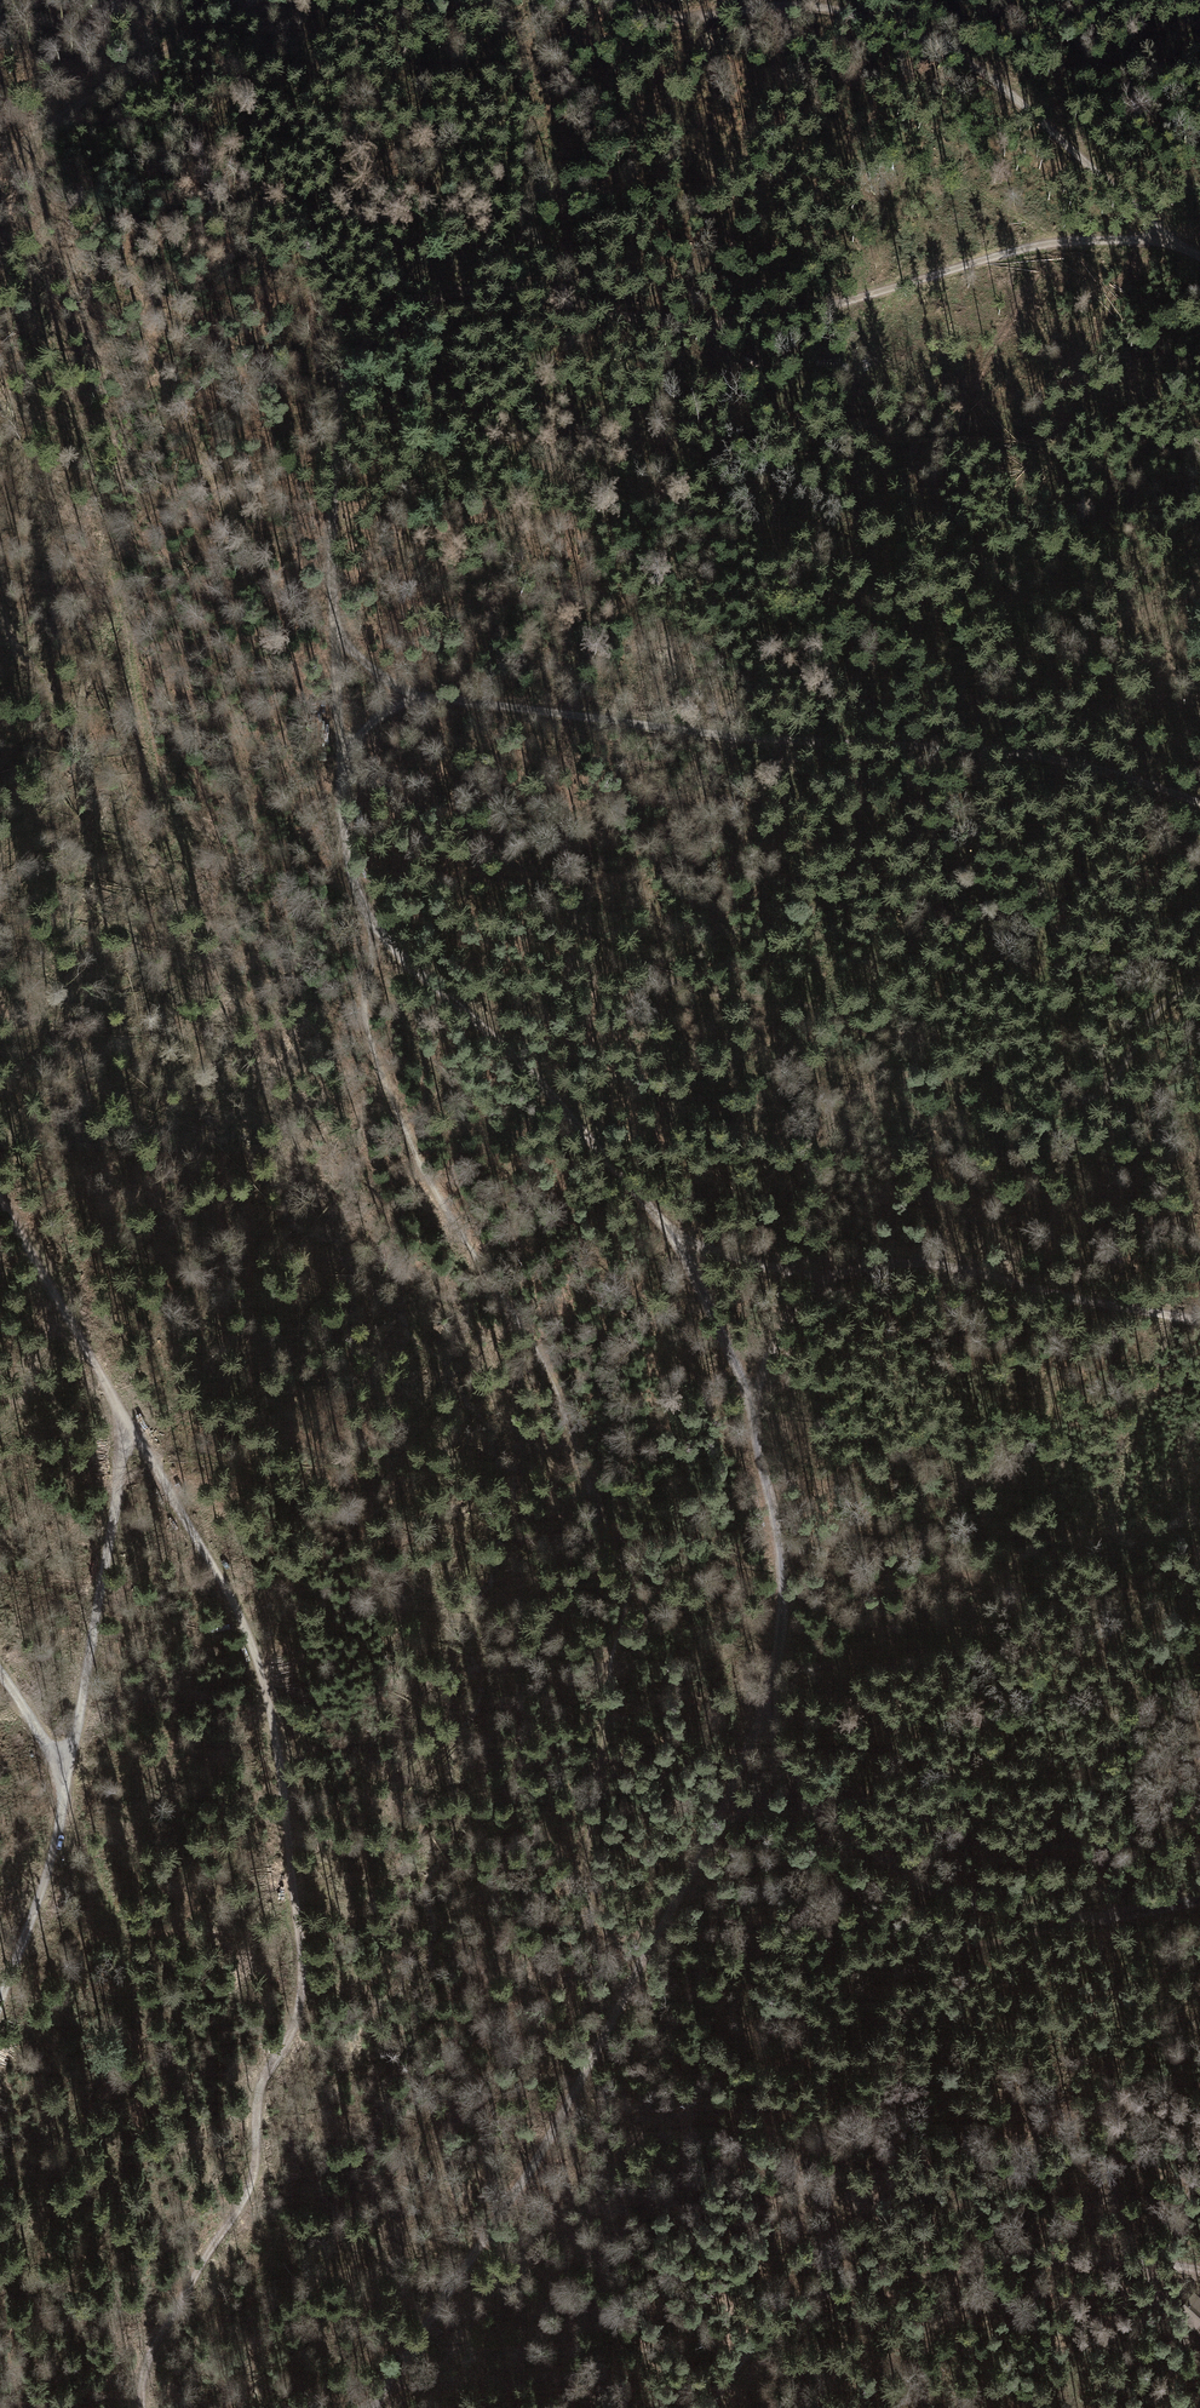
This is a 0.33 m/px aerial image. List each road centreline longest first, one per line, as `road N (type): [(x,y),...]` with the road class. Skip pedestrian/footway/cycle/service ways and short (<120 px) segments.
road 1 (track): [(334,622),(341,399),(361,354),(390,323),(424,304),(459,292),(514,291),(694,330),(860,302),(1072,242),(1131,241),(1199,257)]
road 2 (track): [(126,1423),(255,1653),(280,1765),(302,1996),(293,2037),(270,2065),(255,2104),(250,2188),(148,2360),(143,2407)]
road 3 (track): [(1199,984),(1149,1021),(1118,1081),(1102,1094),(1081,1105),(1010,1107),(961,1088),(843,1018),(800,1002),(702,994),(659,979),(602,947),(532,873),(338,763)]
road 4 (track): [(1199,803),(1090,769),(979,751),(745,739),(422,696),(365,662),(334,622)]
road 5 (track): [(1080,1920),(971,1902),(914,1878),(806,1803),(768,1710),(785,1603),(755,1416),(676,1237)]
road 6 (track): [(0,1999),(50,1871),(126,1423),(0,1198)]
road 7 (track): [(375,2407),(576,2093),(722,1820),(768,1710)]
road 8 (track): [(1080,1920),(963,1942),(677,1941),(631,1953),(594,1917),(588,1886),(614,1653)]
road 9 (track): [(607,1525),(535,1346),(456,1227),(382,1081),(365,1019),(372,921)]
road 10 (track): [(1184,250),(960,57),(850,10),(764,7),(687,19),(611,0)]
road 11 (track): [(711,2407),(762,2332),(814,2294),(895,2263),(1024,2258),(1199,2270)]
road 12 (track): [(1199,1318),(1089,1301),(950,1264),(791,1272),(676,1237)]
road 13 (track): [(676,1237),(528,1066),(372,921)]
road 14 (track): [(281,0),(100,92),(45,127),(26,159)]
road 15 (track): [(1107,2407),(1199,2184)]
road 16 (track): [(842,1274),(785,1324),(763,1366),(755,1416)]
road 17 (track): [(372,921),(352,865),(338,763)]
road 18 (track): [(338,763),(334,622)]
road 19 (track): [(67,1775),(0,1673)]
road 20 (track): [(1199,1898),(1080,1920)]

